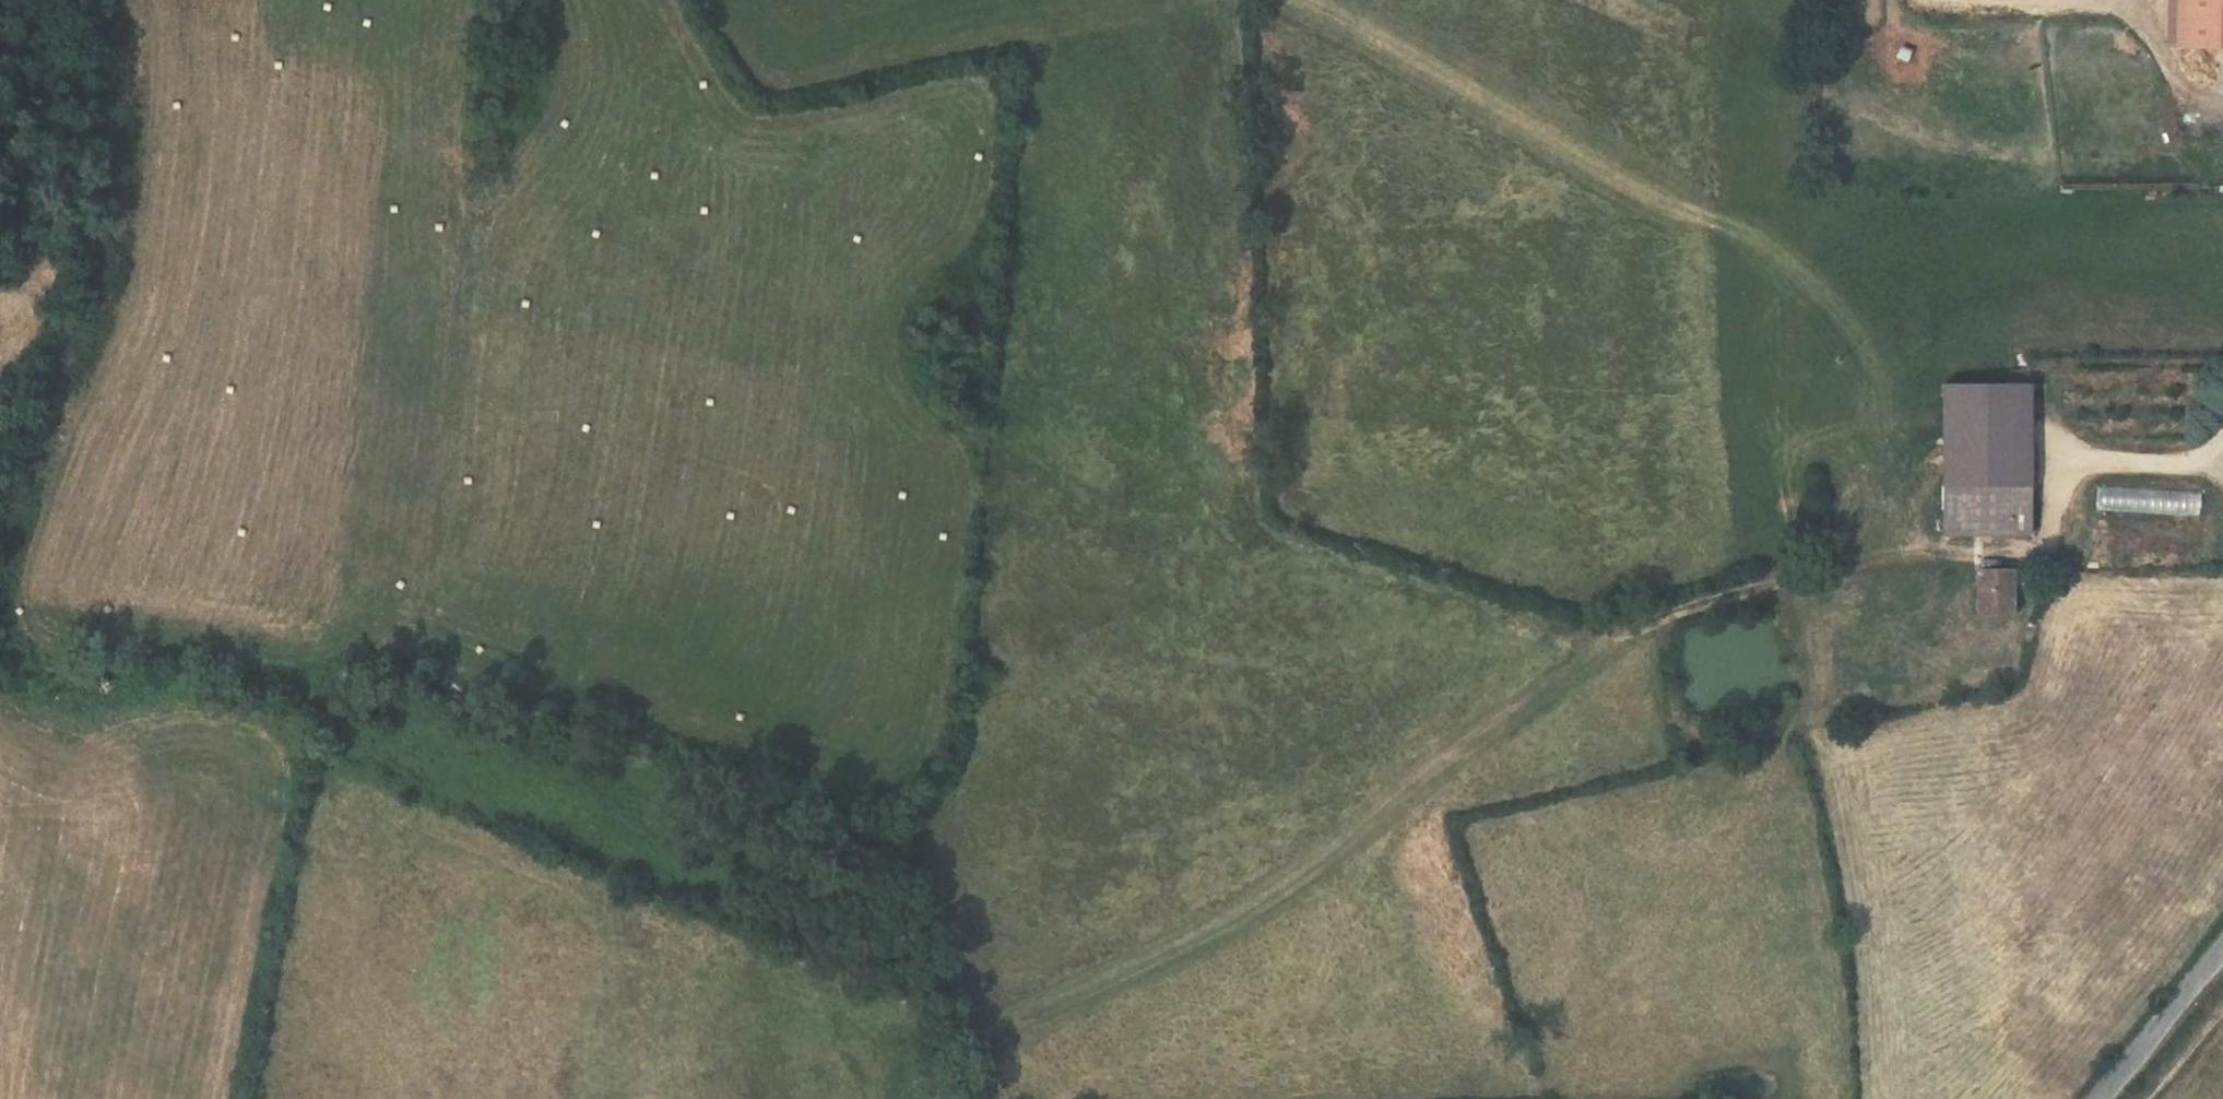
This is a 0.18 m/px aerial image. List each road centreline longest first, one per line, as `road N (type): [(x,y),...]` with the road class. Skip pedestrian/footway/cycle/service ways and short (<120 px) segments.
road 1 (unclassified): [(2222,943),(2100,1098)]

